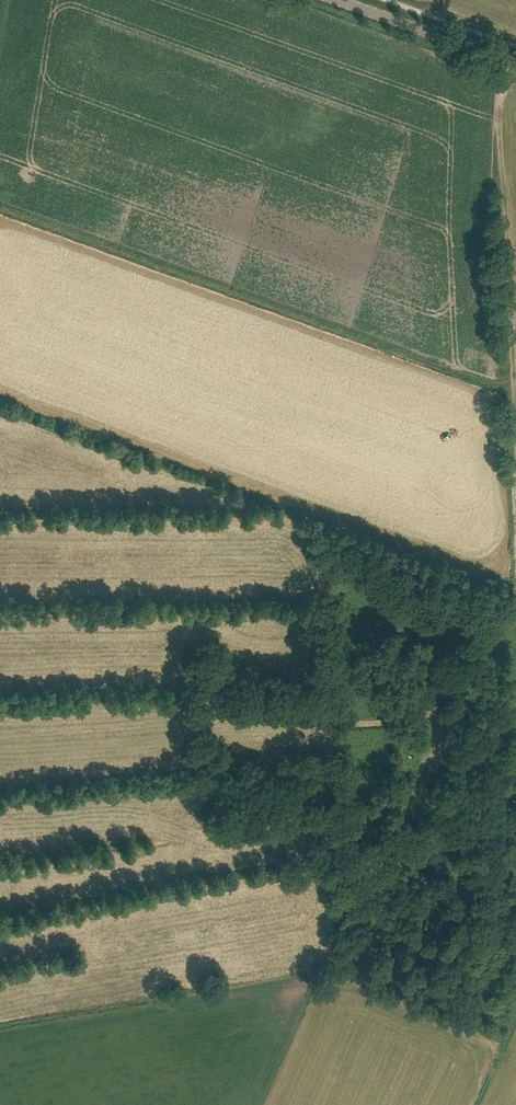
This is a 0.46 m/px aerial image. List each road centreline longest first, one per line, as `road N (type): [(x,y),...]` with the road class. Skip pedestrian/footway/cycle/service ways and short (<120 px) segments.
road 1 (track): [(511,62),(500,98),(515,423)]
road 2 (track): [(515,670),(459,687),(448,700),(386,889),(343,892)]
road 3 (tertiary): [(515,63),(338,0)]
road 4 (track): [(459,687),(357,608),(329,602)]

